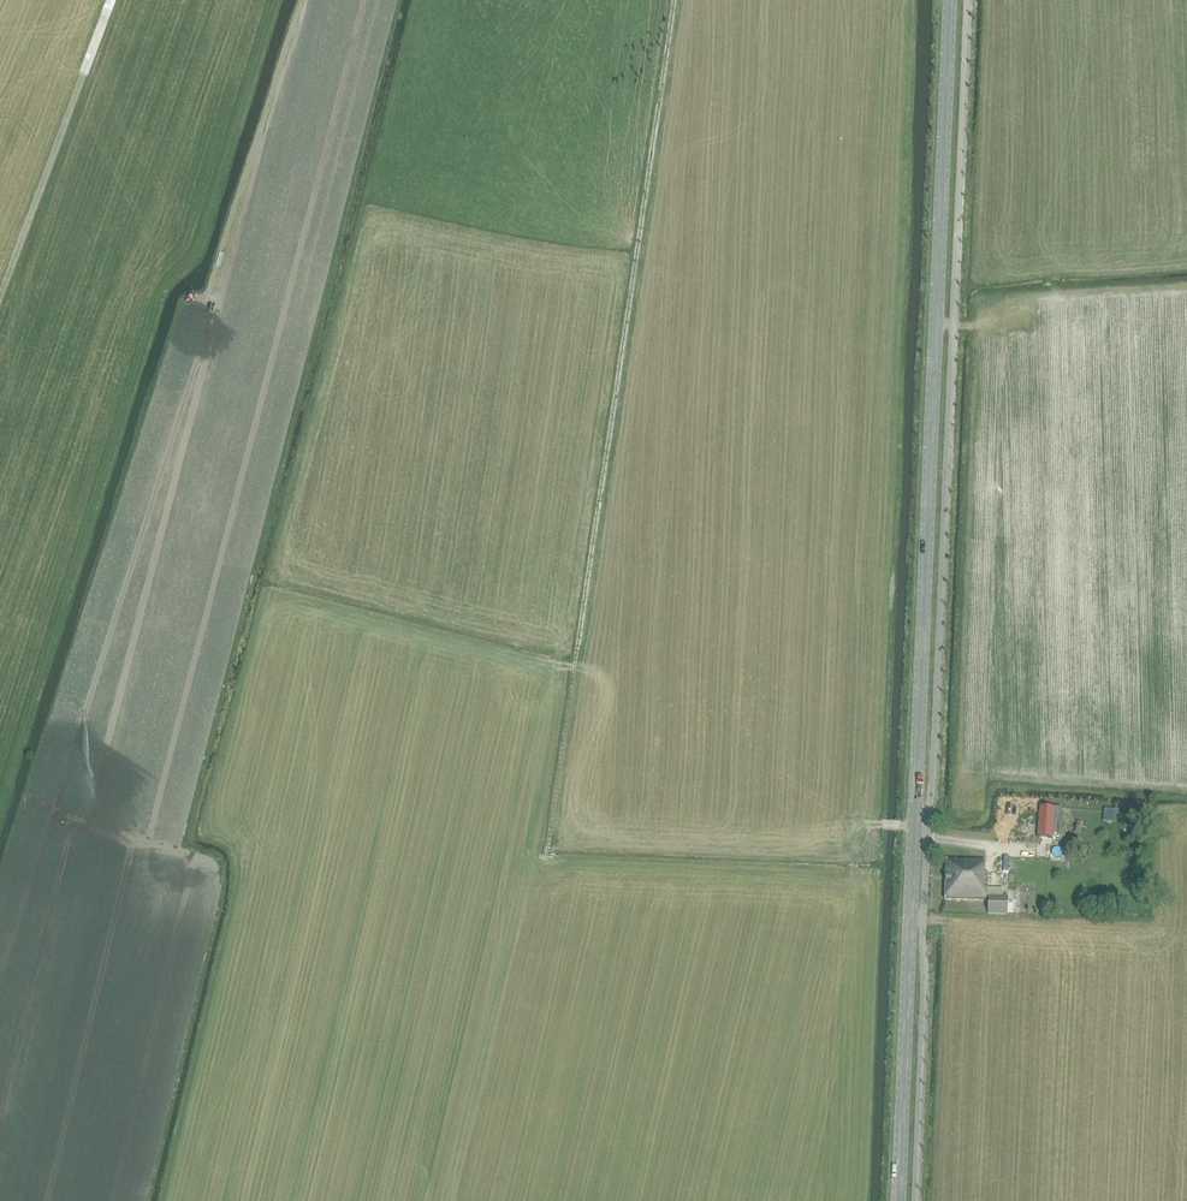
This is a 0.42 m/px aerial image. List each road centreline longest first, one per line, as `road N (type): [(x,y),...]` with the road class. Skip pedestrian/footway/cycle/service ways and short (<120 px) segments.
road 1 (tertiary): [(899,1200),(950,0)]

